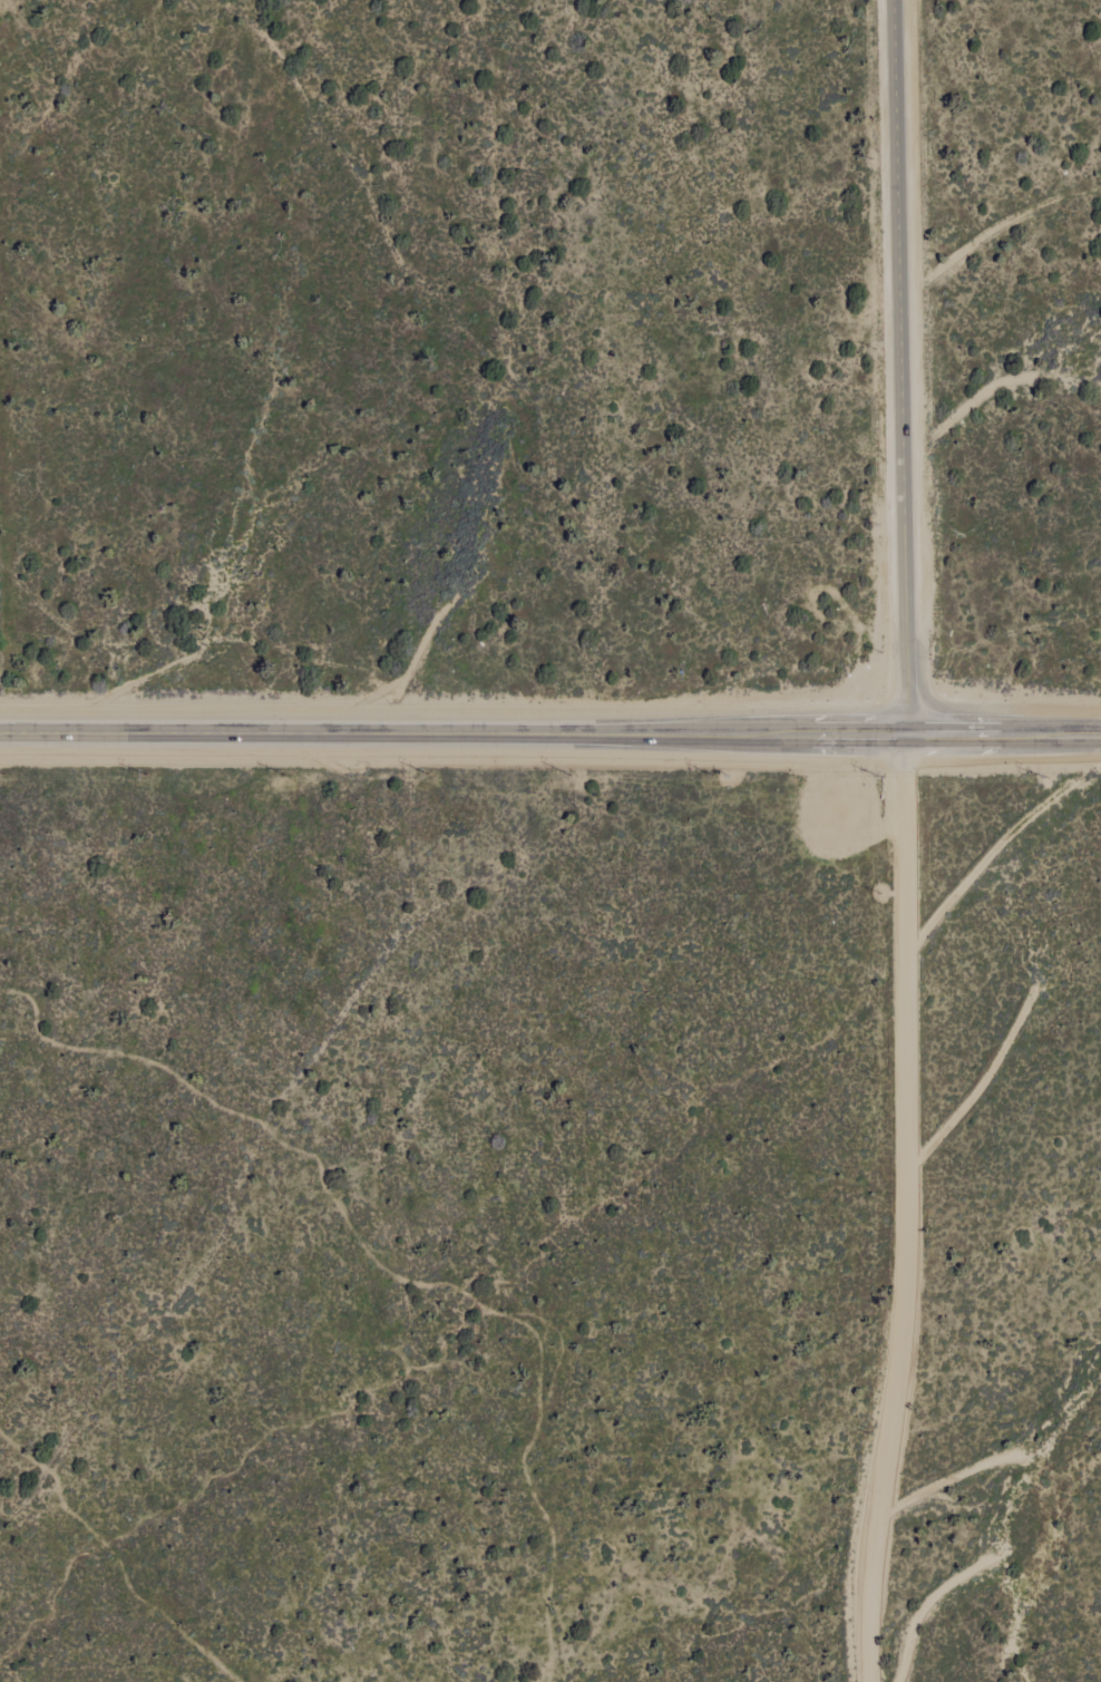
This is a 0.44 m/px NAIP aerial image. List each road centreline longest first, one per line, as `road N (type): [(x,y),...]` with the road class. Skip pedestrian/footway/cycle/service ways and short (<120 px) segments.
road 1 (secondary): [(0,733),(1100,736)]
road 2 (residential): [(865,1681),(855,1589),(900,1290),(908,775)]
road 3 (residential): [(909,733),(894,0)]

